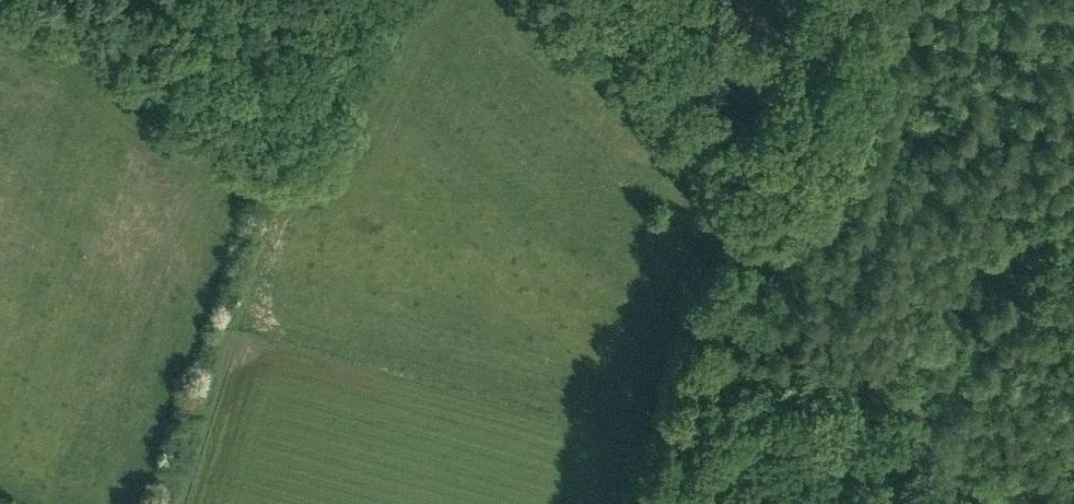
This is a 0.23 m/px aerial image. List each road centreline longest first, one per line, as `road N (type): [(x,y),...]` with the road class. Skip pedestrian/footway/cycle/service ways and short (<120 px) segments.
road 1 (track): [(821,0),(670,503)]

